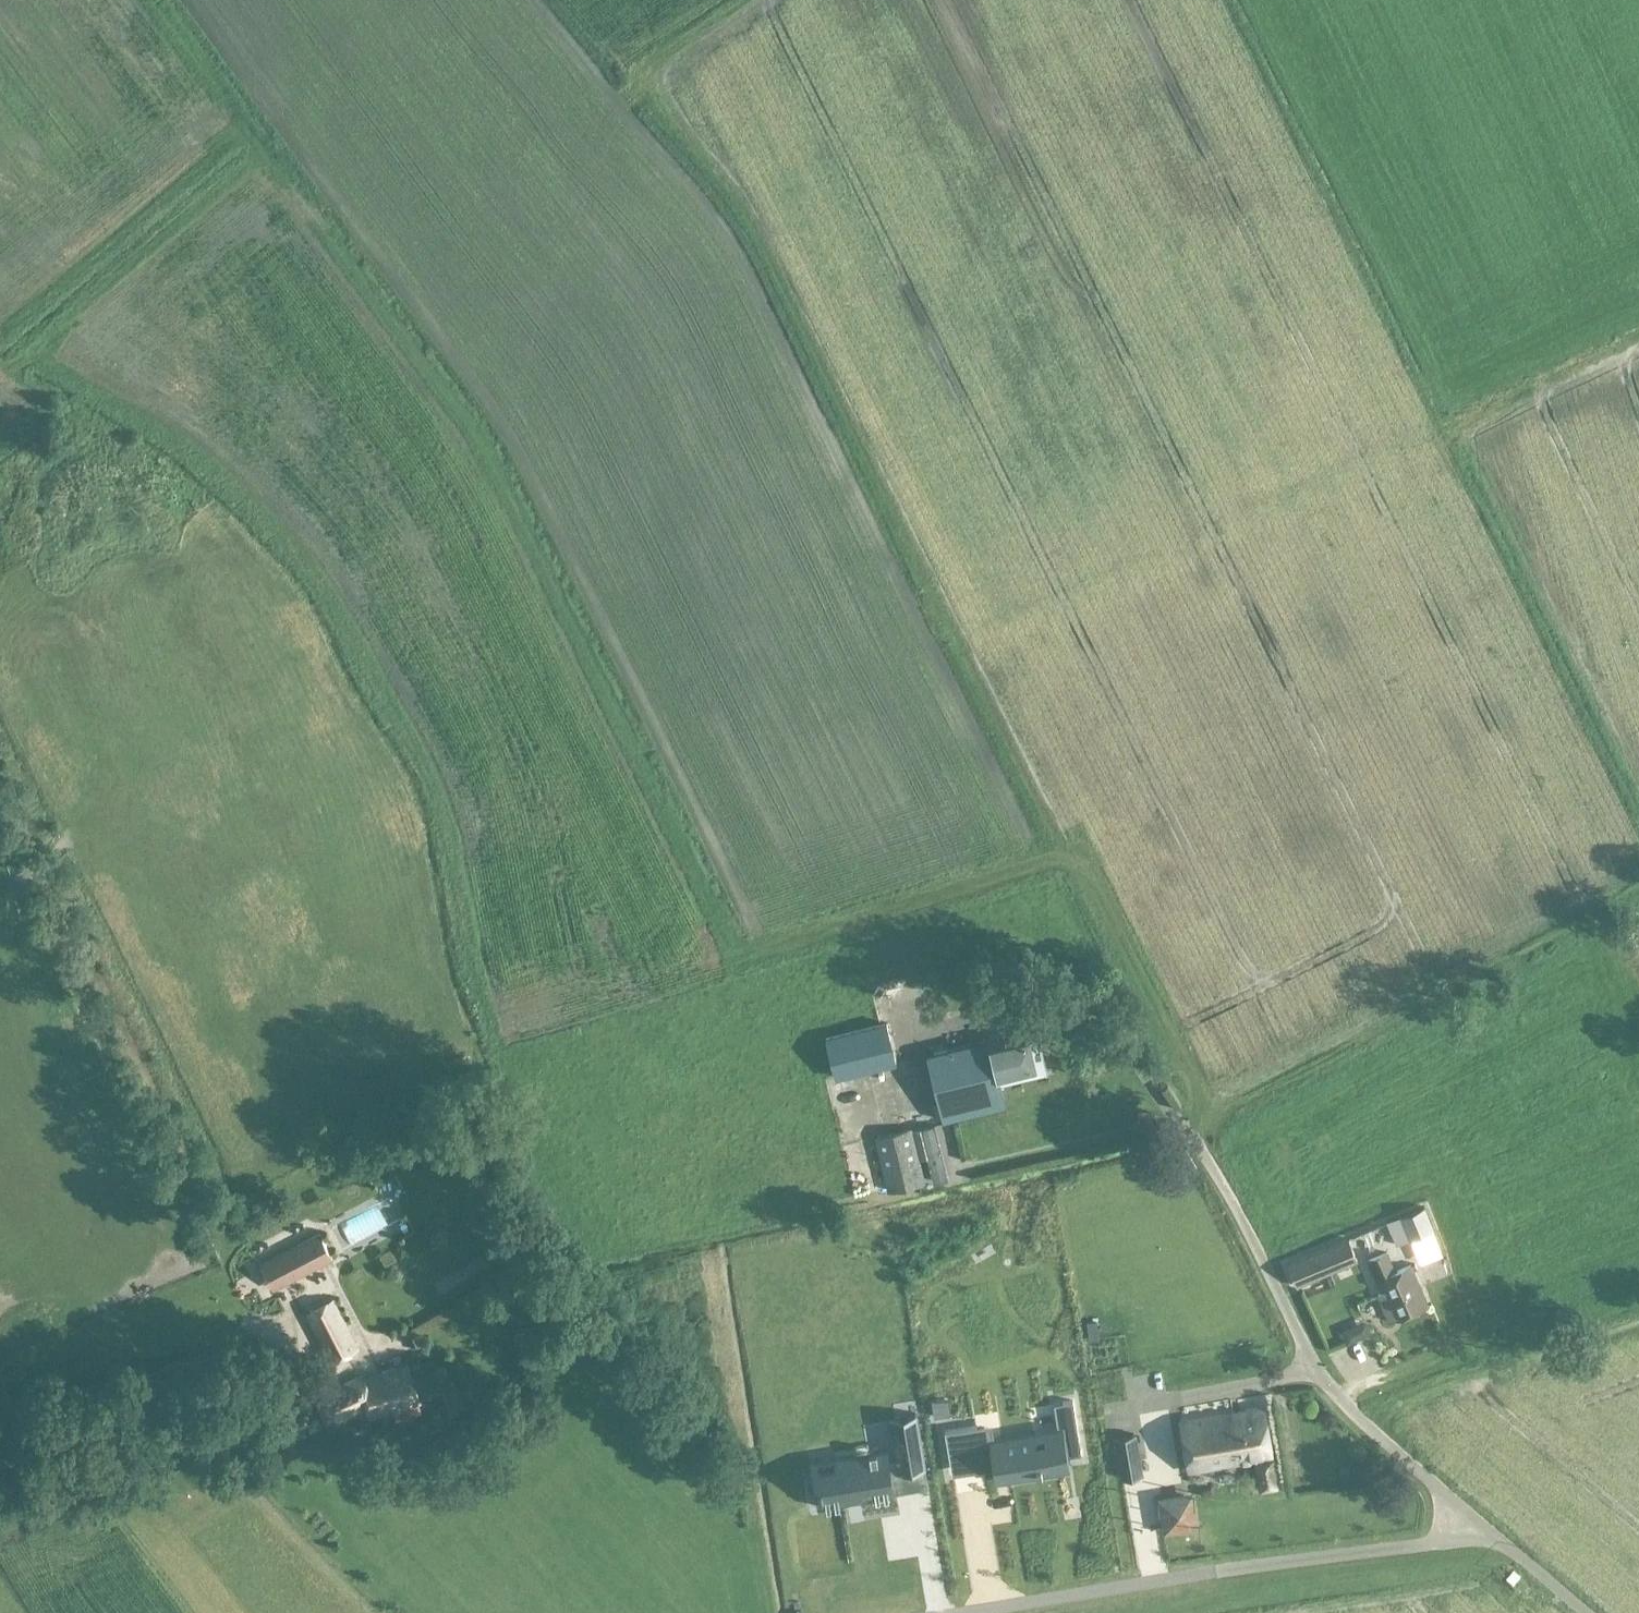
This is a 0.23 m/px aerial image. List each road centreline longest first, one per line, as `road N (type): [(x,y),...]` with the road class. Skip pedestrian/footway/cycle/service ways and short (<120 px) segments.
road 1 (residential): [(972,1612),(1452,1537),(1480,1524)]
road 2 (unclassified): [(1480,1524),(1324,1381),(1220,1176),(1181,1126)]
road 3 (unclassified): [(1586,1612),(1480,1524)]

